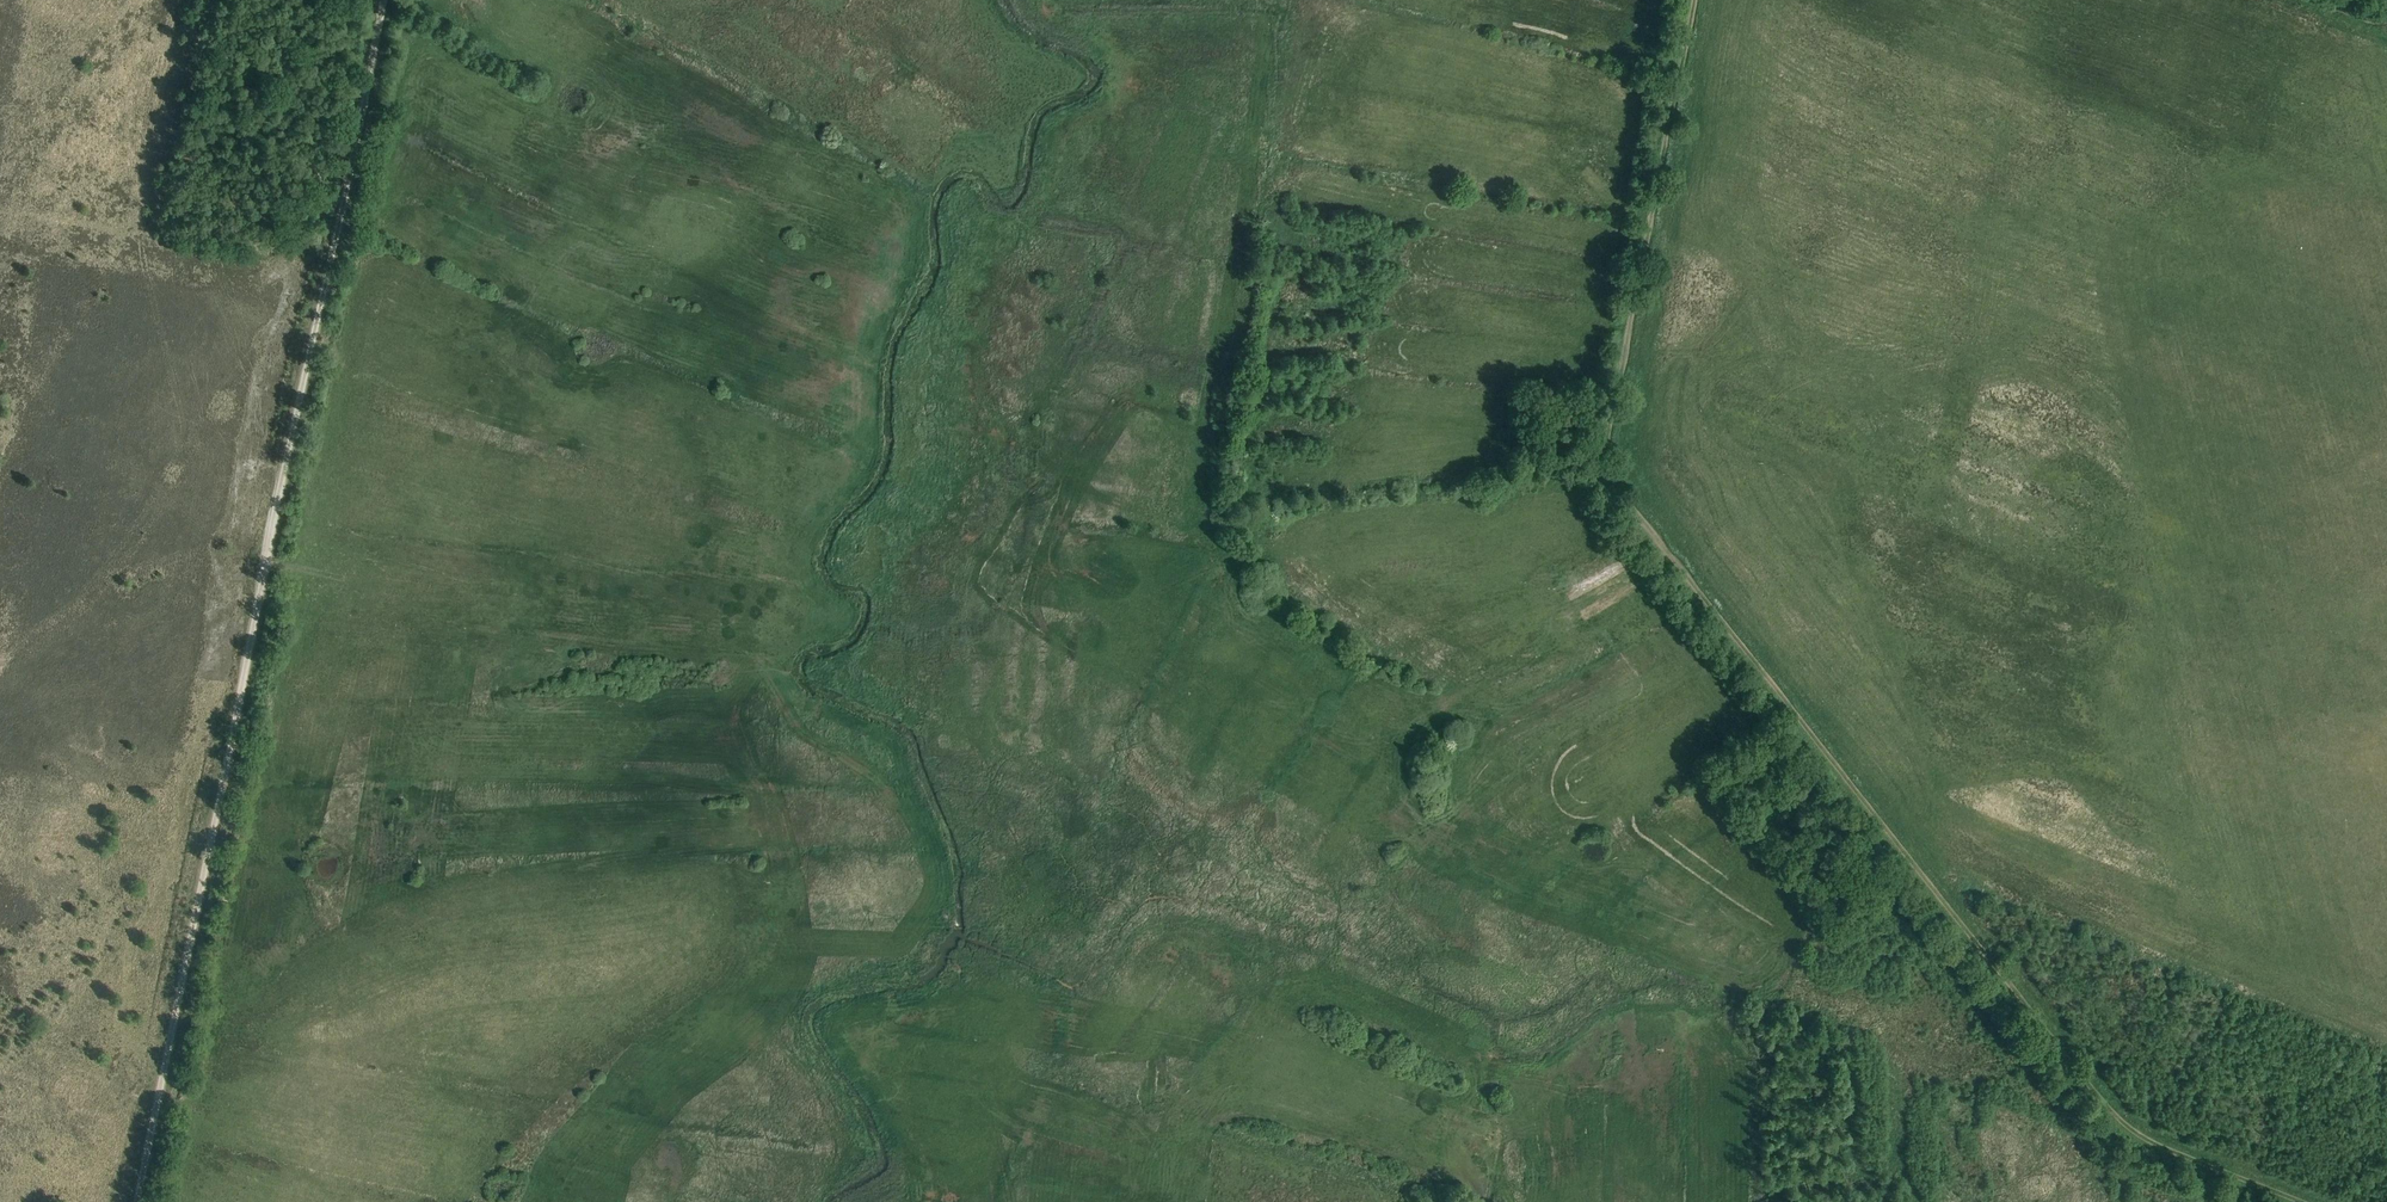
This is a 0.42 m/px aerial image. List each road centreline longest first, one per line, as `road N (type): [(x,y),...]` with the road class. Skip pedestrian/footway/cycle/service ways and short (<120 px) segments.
road 1 (track): [(1696,0),(1609,427),(1607,465),(1619,491),(2114,1115),(2166,1151),(2296,1201)]
road 2 (track): [(383,0),(137,1201)]

